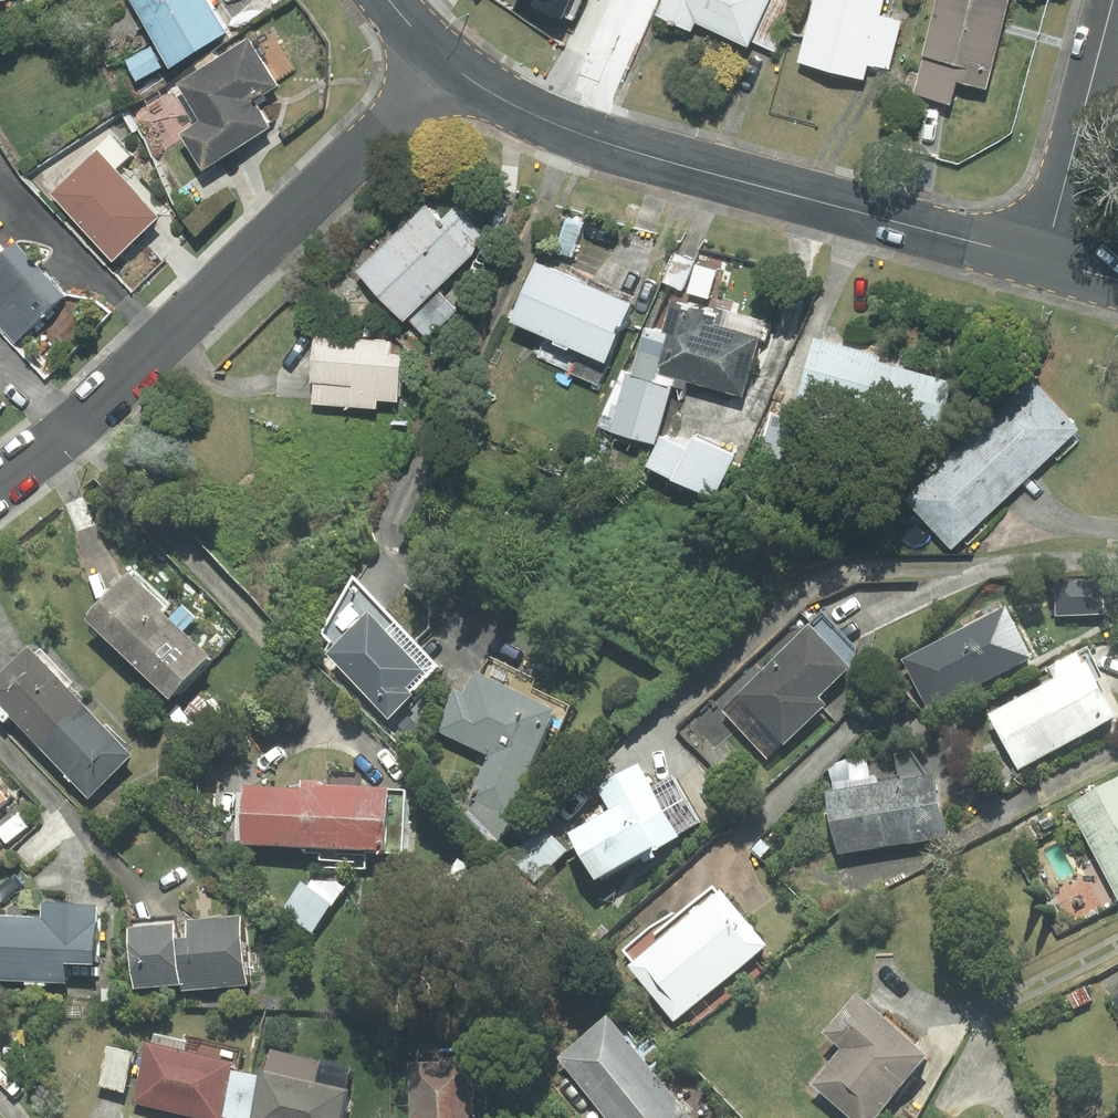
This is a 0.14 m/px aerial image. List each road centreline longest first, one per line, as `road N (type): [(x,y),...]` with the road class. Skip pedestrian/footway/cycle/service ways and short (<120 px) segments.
road 1 (tertiary): [(1045,260),(583,136),(448,64)]
road 2 (residential): [(0,484),(68,433),(448,64)]
road 3 (residential): [(1045,260),(1114,0)]

